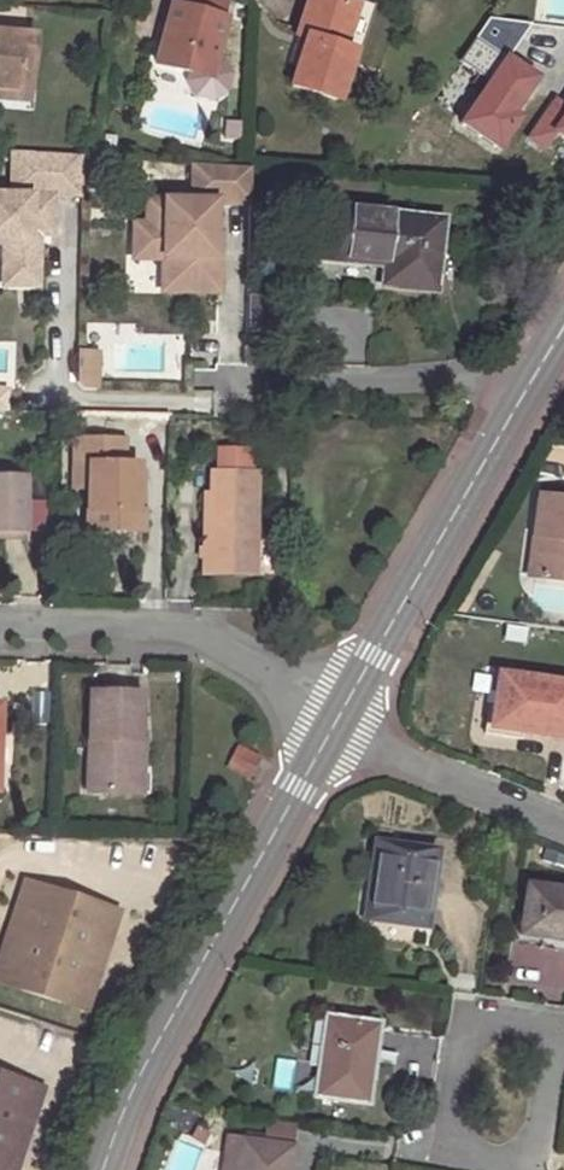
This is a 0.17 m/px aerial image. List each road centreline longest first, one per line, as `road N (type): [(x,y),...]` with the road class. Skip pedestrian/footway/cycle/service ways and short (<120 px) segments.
road 1 (tertiary): [(103,1169),(132,1090),(335,725)]
road 2 (tertiary): [(335,725),(563,325)]
road 3 (residential): [(0,623),(180,627),(335,725)]
road 4 (residential): [(558,1031),(468,1018),(445,1152),(517,1169)]
road 5 (residential): [(335,725),(563,827)]
road 6 (residential): [(558,1031),(533,1169)]

